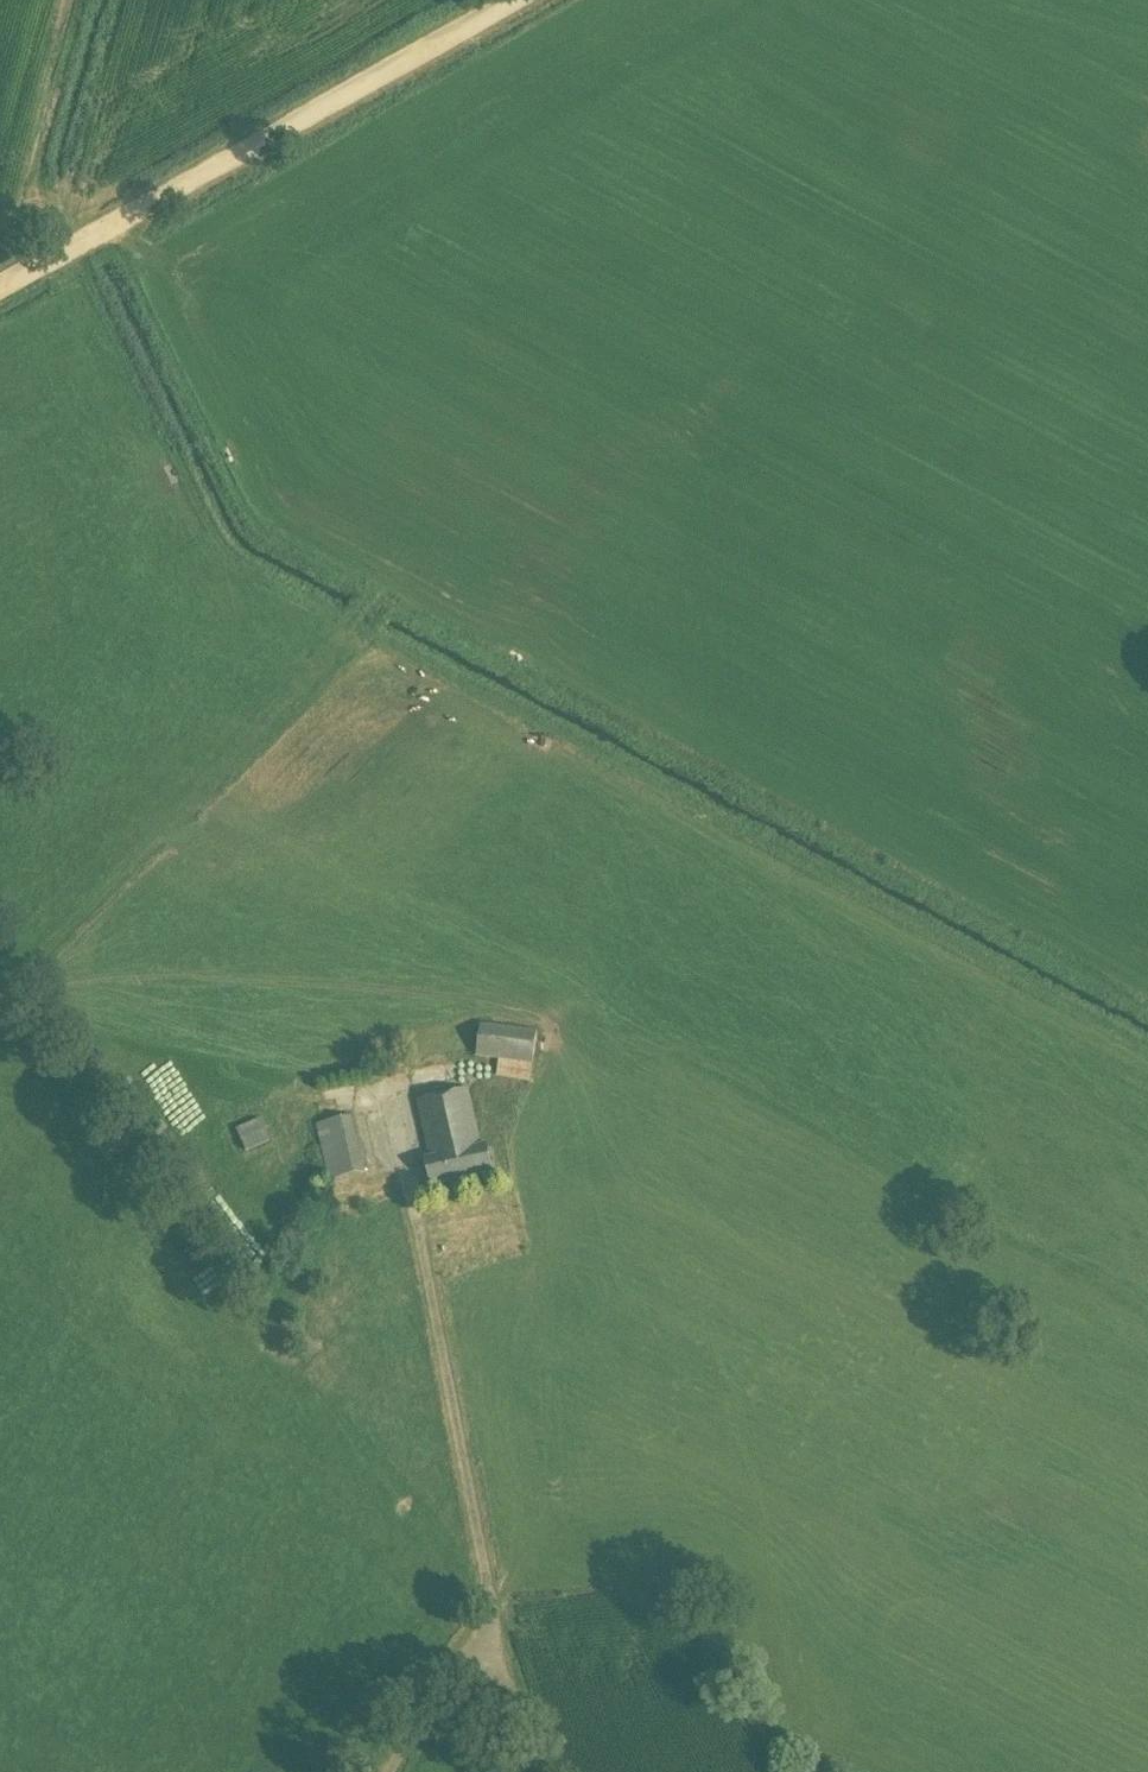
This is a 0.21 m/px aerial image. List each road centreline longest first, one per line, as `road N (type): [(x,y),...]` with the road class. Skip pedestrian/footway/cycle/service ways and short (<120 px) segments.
road 1 (track): [(530,1771),(402,1155)]
road 2 (unclassified): [(382,1771),(493,1602)]

